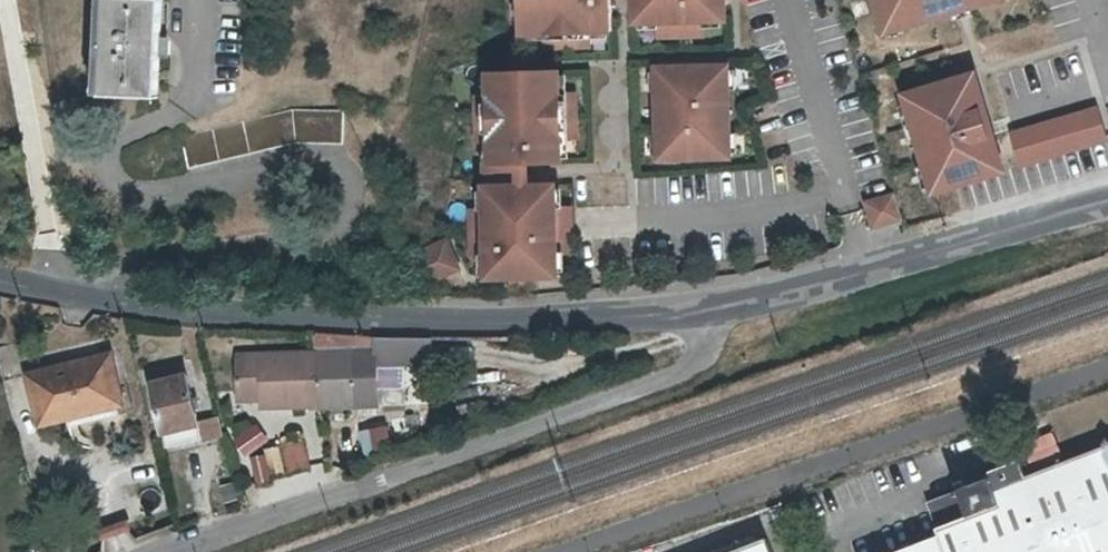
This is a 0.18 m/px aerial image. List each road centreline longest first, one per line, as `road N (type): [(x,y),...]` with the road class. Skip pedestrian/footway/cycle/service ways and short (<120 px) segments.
road 1 (residential): [(0,279),(92,297),(298,315),(718,307)]
road 2 (residential): [(718,307),(701,358),(682,371),(177,551)]
road 3 (residential): [(718,307),(1107,201)]

